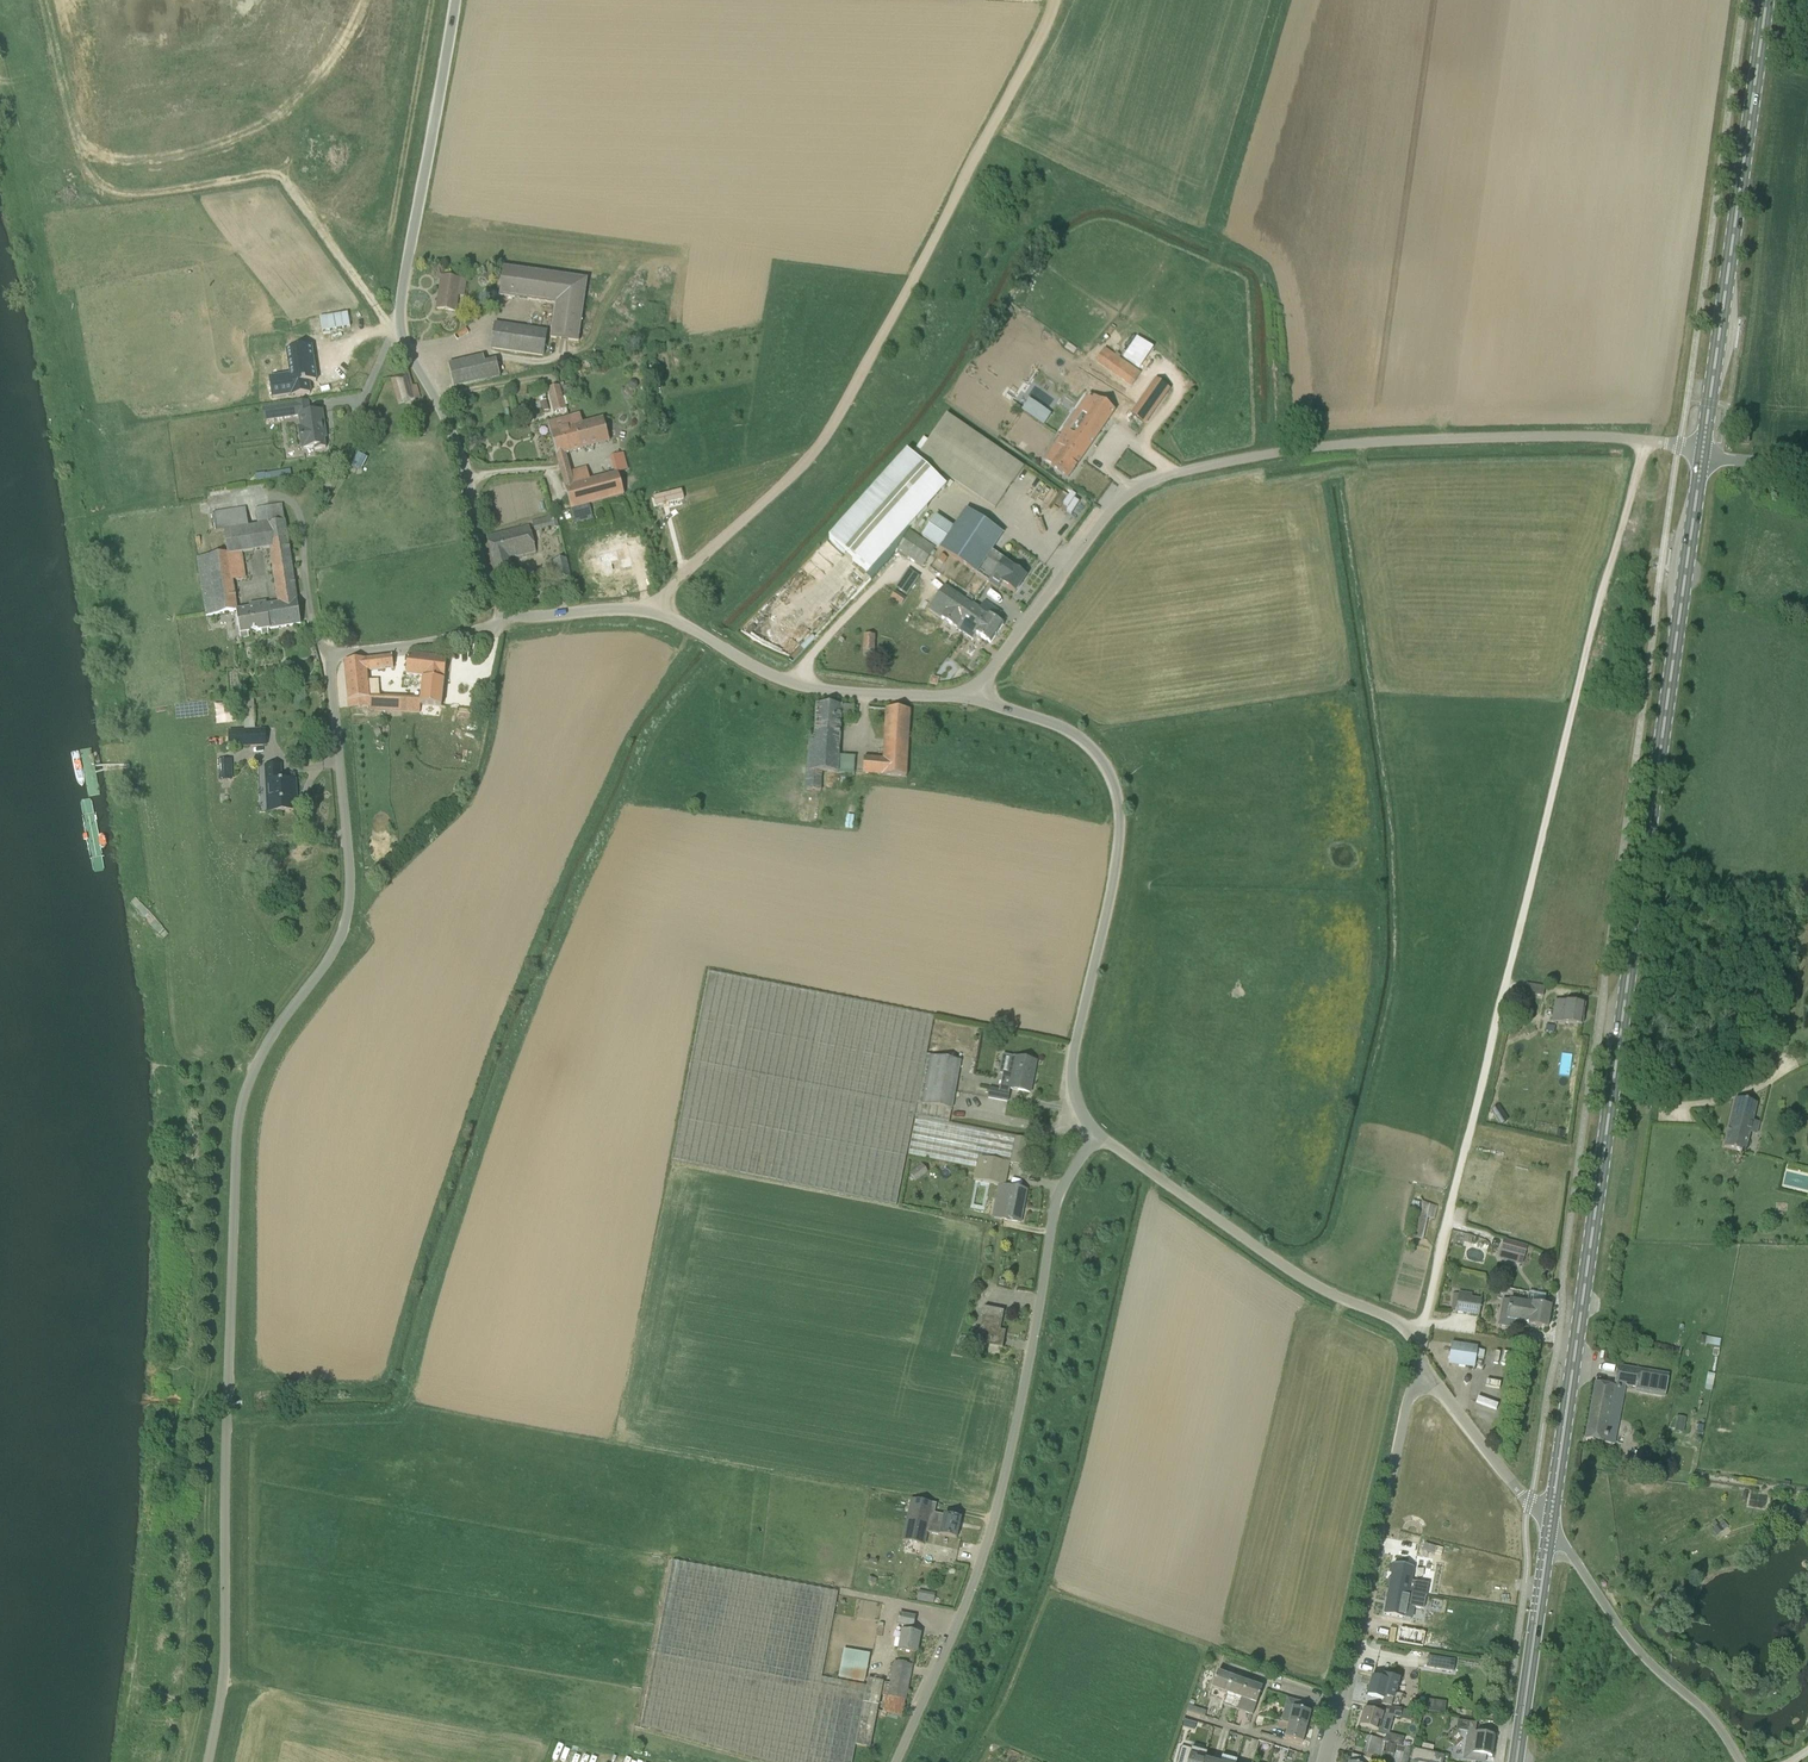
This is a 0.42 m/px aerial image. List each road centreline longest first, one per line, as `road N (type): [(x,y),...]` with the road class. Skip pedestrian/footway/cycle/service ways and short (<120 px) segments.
road 1 (unclassified): [(208,1761),(224,1670),(226,1421),(243,1098),(276,1029),(340,943),(351,901),(332,663),(338,655),(433,642),(494,624),(507,612)]
road 2 (primary): [(1550,1525),(1702,454)]
road 3 (track): [(226,1421),(386,1419),(407,1401),(512,1057),(586,873),(648,737),(723,648)]
road 4 (track): [(1648,441),(1600,597),(1418,1344)]
road 5 (residential): [(1702,454),(1648,441),(1527,438),(1301,449),(1167,476),(1130,490),(1111,511),(971,698)]
road 6 (track): [(657,612),(663,596),(826,438),(1056,0)]
road 7 (unclassified): [(898,1761),(993,1522),(1030,1371),(1059,1192),(1098,1135)]
road 8 (unclassified): [(507,612),(482,568),(460,455),(399,323),(455,0)]
road 9 (unclassified): [(1098,1135),(1072,1066),(1116,865),(1113,782),(1073,734),(971,698)]
road 10 (unclassified): [(971,698),(814,690),(750,666),(657,612),(507,612)]
road 11 (primary): [(1702,454),(1767,0)]
road 12 (unclassified): [(1421,1367),(1408,1330),(1297,1275),(1098,1135)]
road 13 (unclassified): [(1741,1761),(1710,1714),(1637,1650),(1550,1525)]
road 14 (residential): [(1326,1761),(1387,1505)]
road 15 (primary): [(1516,1761),(1550,1525)]
road 16 (unclassified): [(1550,1525),(1421,1367)]
road 17 (track): [(285,184),(400,336)]
road 18 (unclassified): [(1387,1505),(1421,1367)]

